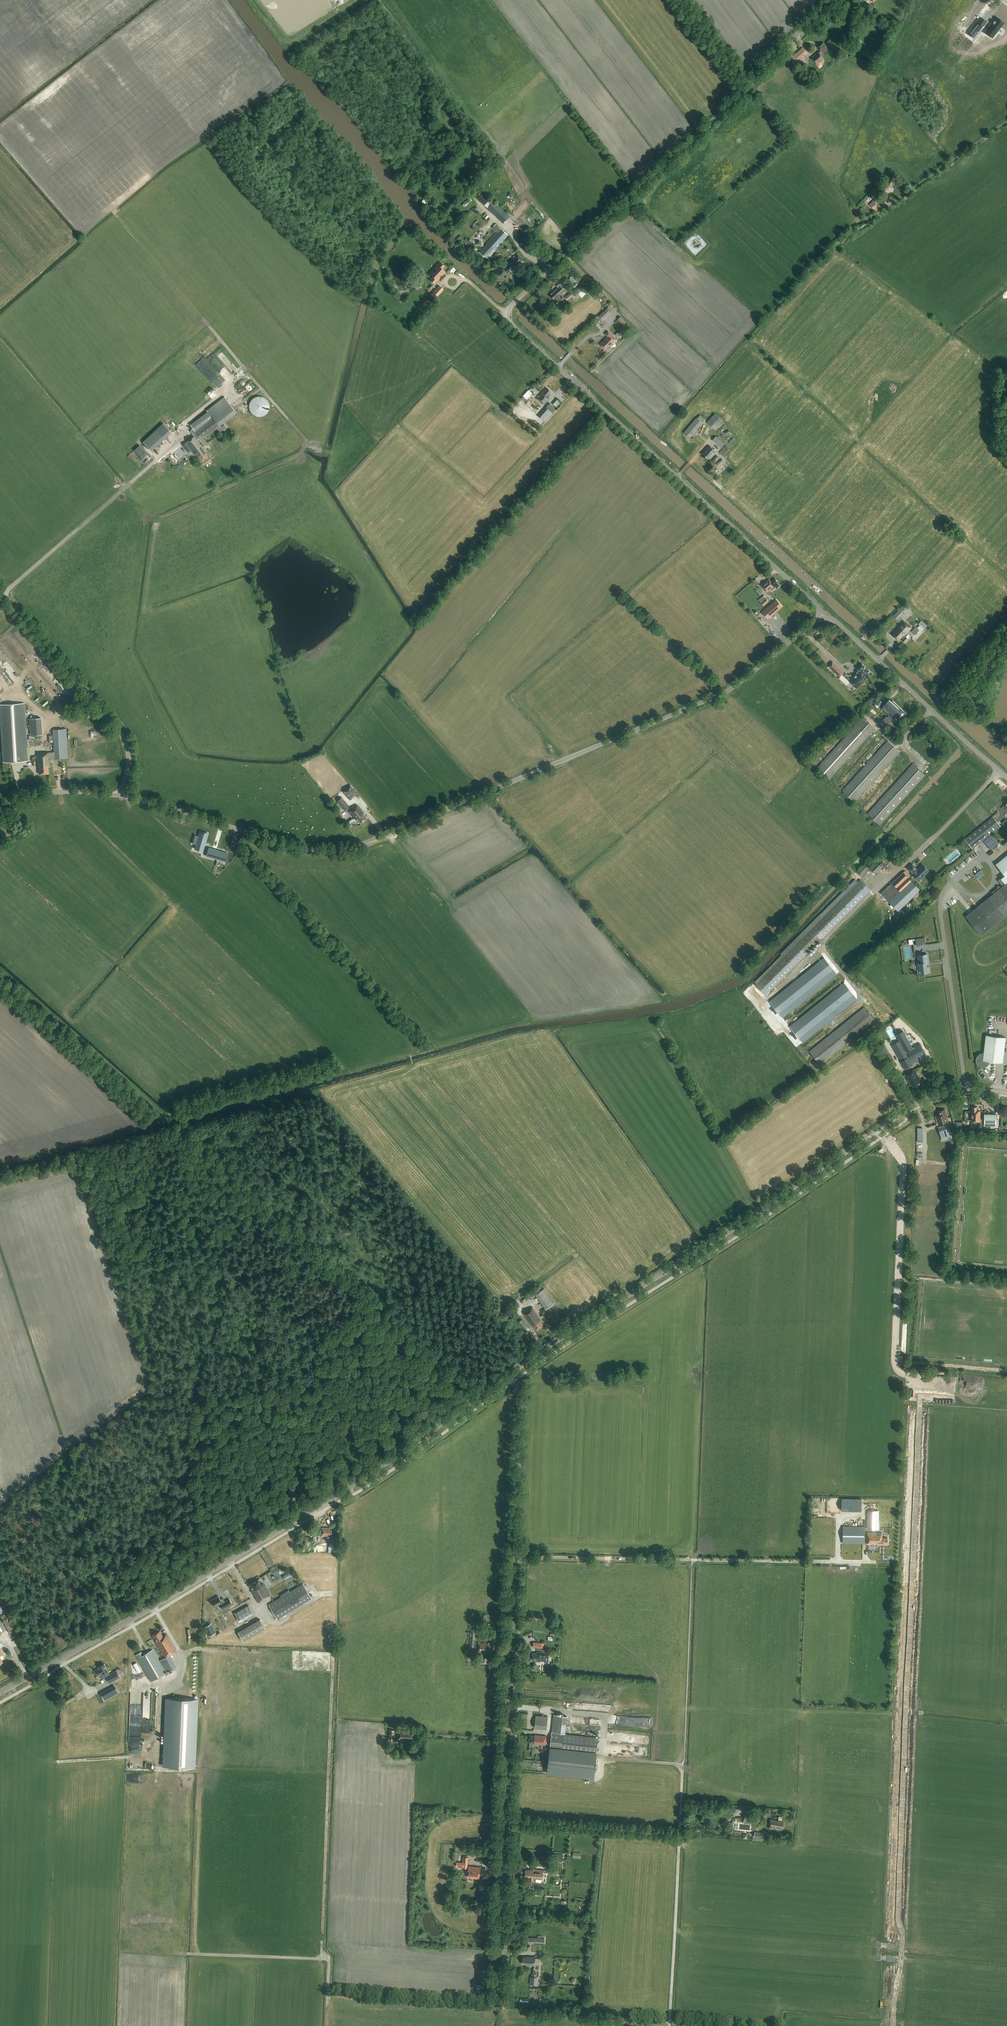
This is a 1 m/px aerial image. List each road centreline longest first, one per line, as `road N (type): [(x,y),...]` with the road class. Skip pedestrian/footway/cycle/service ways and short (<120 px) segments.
road 1 (unclassified): [(823,614),(507,315),(833,0)]
road 2 (unclassified): [(120,796),(310,850),(354,847),(728,691),(823,614)]
road 3 (tertiary): [(0,1692),(349,1489),(508,1374)]
road 4 (tertiary): [(508,1374),(906,1111),(951,1093),(1006,1095)]
road 5 (unclassified): [(819,1562),(518,1557)]
road 6 (track): [(222,1295),(181,1444),(184,1487),(220,1566)]
road 7 (track): [(682,1766),(669,2025)]
road 8 (unclassified): [(120,796),(128,766),(119,733),(0,595)]
road 9 (unclassified): [(1006,778),(823,614)]
road 10 (track): [(0,594),(179,440)]
road 11 (track): [(516,1707),(605,1716),(602,1759),(682,1766)]
road 12 (track): [(692,1560),(682,1766)]
road 13 (unclassified): [(504,2008),(511,1819)]
road 14 (unclassified): [(518,1557),(521,1401),(508,1374)]
road 15 (unclassified): [(514,1741),(518,1557)]
road 16 (track): [(65,1457),(123,1624)]
road 17 (unclassified): [(685,1833),(511,1819)]
road 18 (track): [(357,1277),(483,1392)]
road 19 (track): [(1006,121),(880,212)]
road 20 (track): [(641,2025),(504,2008)]
road 21 (unclassified): [(0,804),(35,793),(120,796)]

